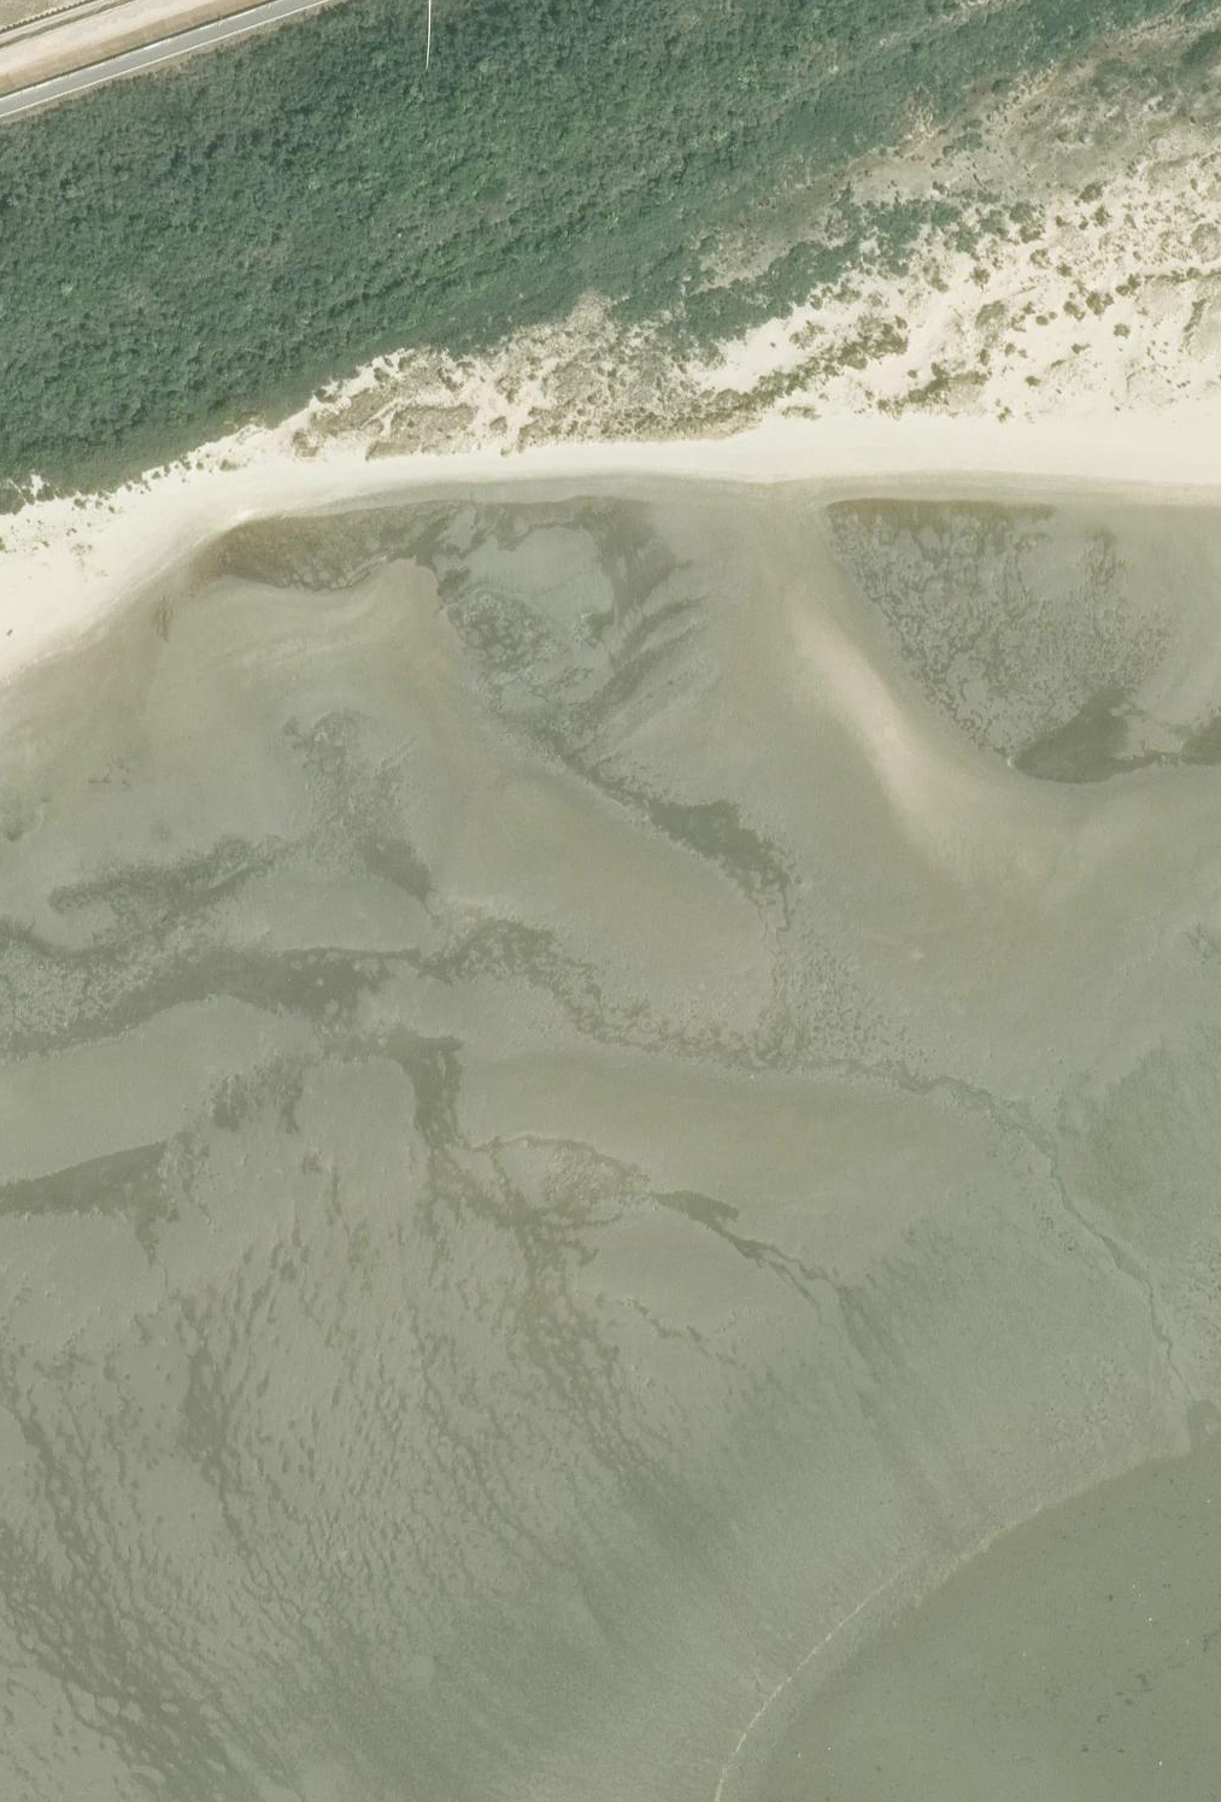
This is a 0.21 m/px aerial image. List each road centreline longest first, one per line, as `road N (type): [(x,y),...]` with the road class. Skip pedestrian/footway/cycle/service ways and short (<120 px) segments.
road 1 (unclassified): [(284,0),(0,97)]

